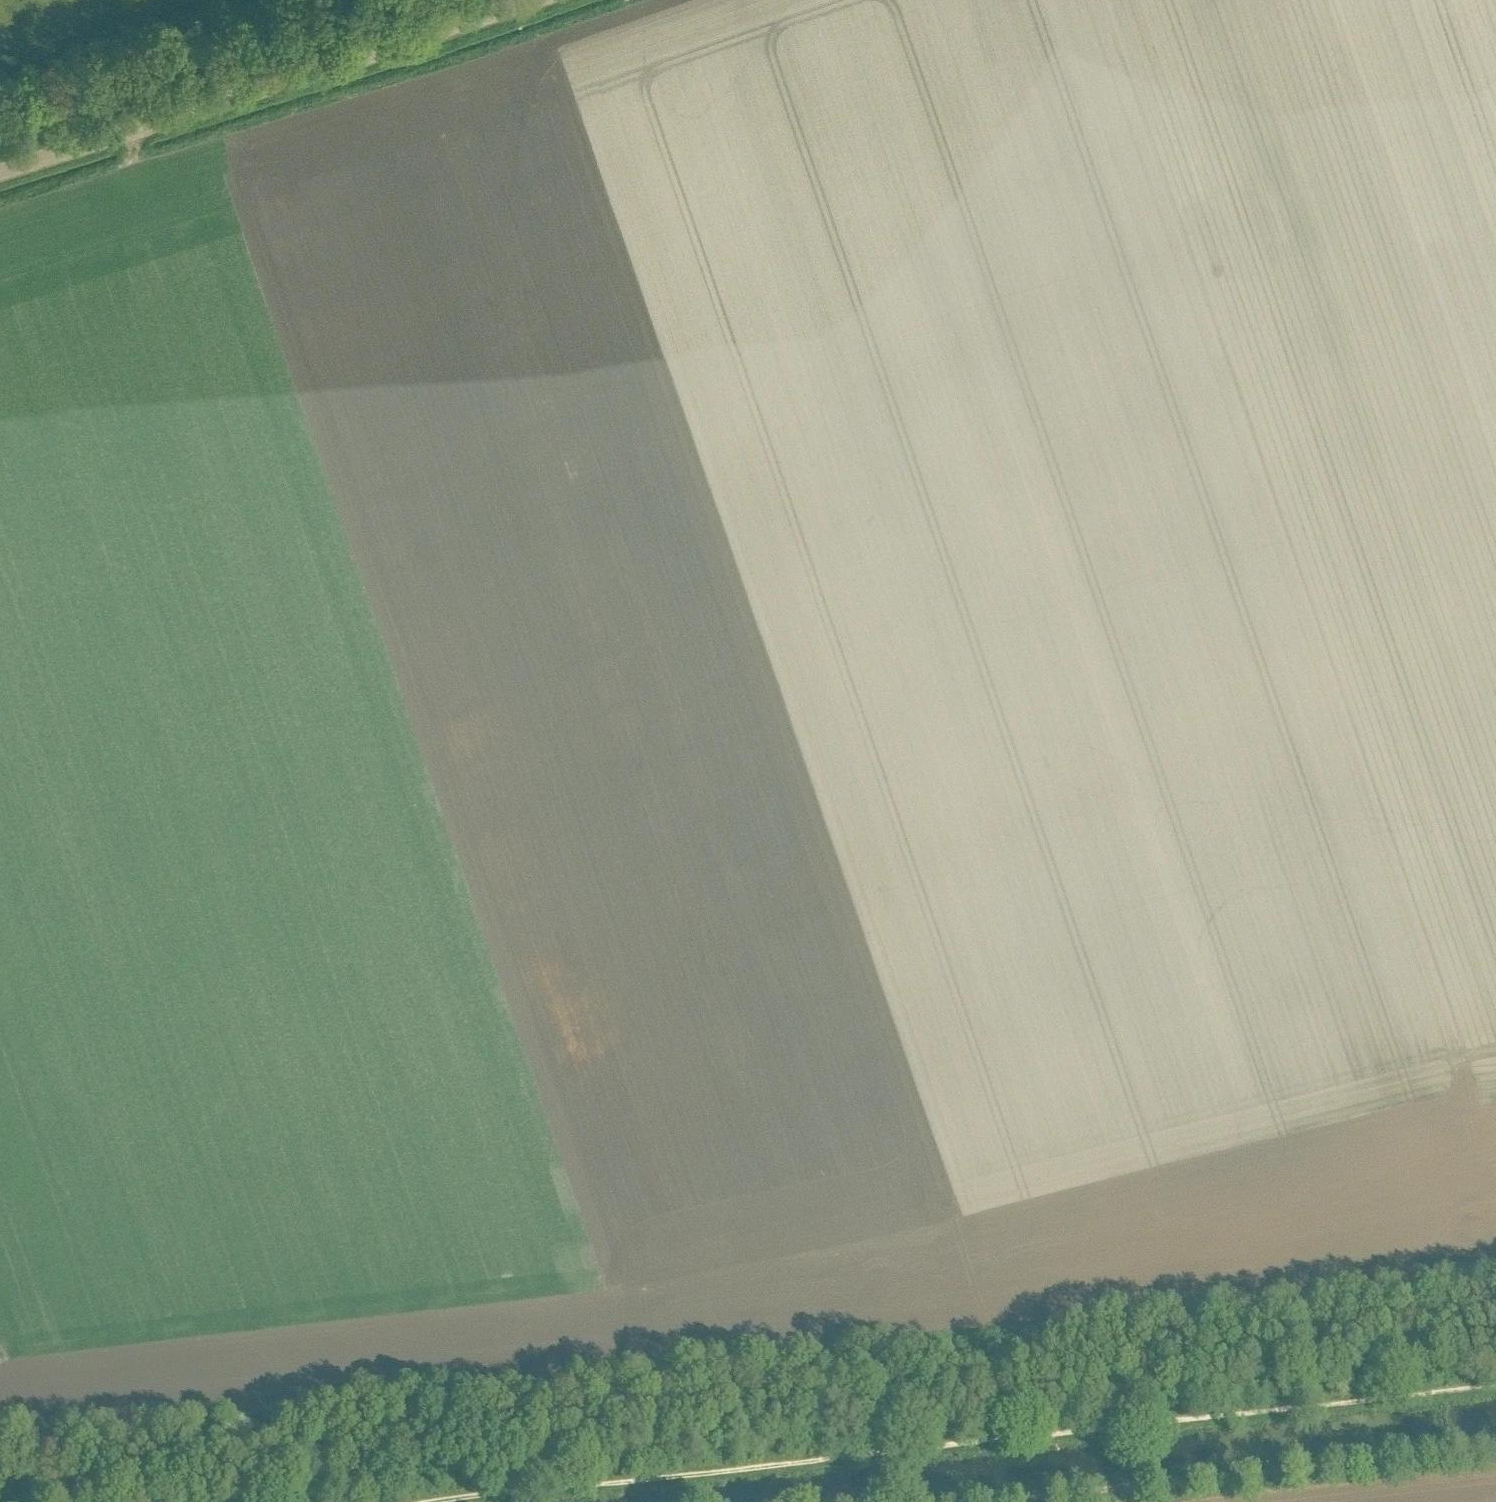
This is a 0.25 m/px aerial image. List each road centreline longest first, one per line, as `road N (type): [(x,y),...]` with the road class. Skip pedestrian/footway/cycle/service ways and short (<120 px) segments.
road 1 (track): [(441,1501),(1495,1388)]
road 2 (unclassified): [(521,0),(0,169)]
road 3 (track): [(1495,1446),(997,1501)]

